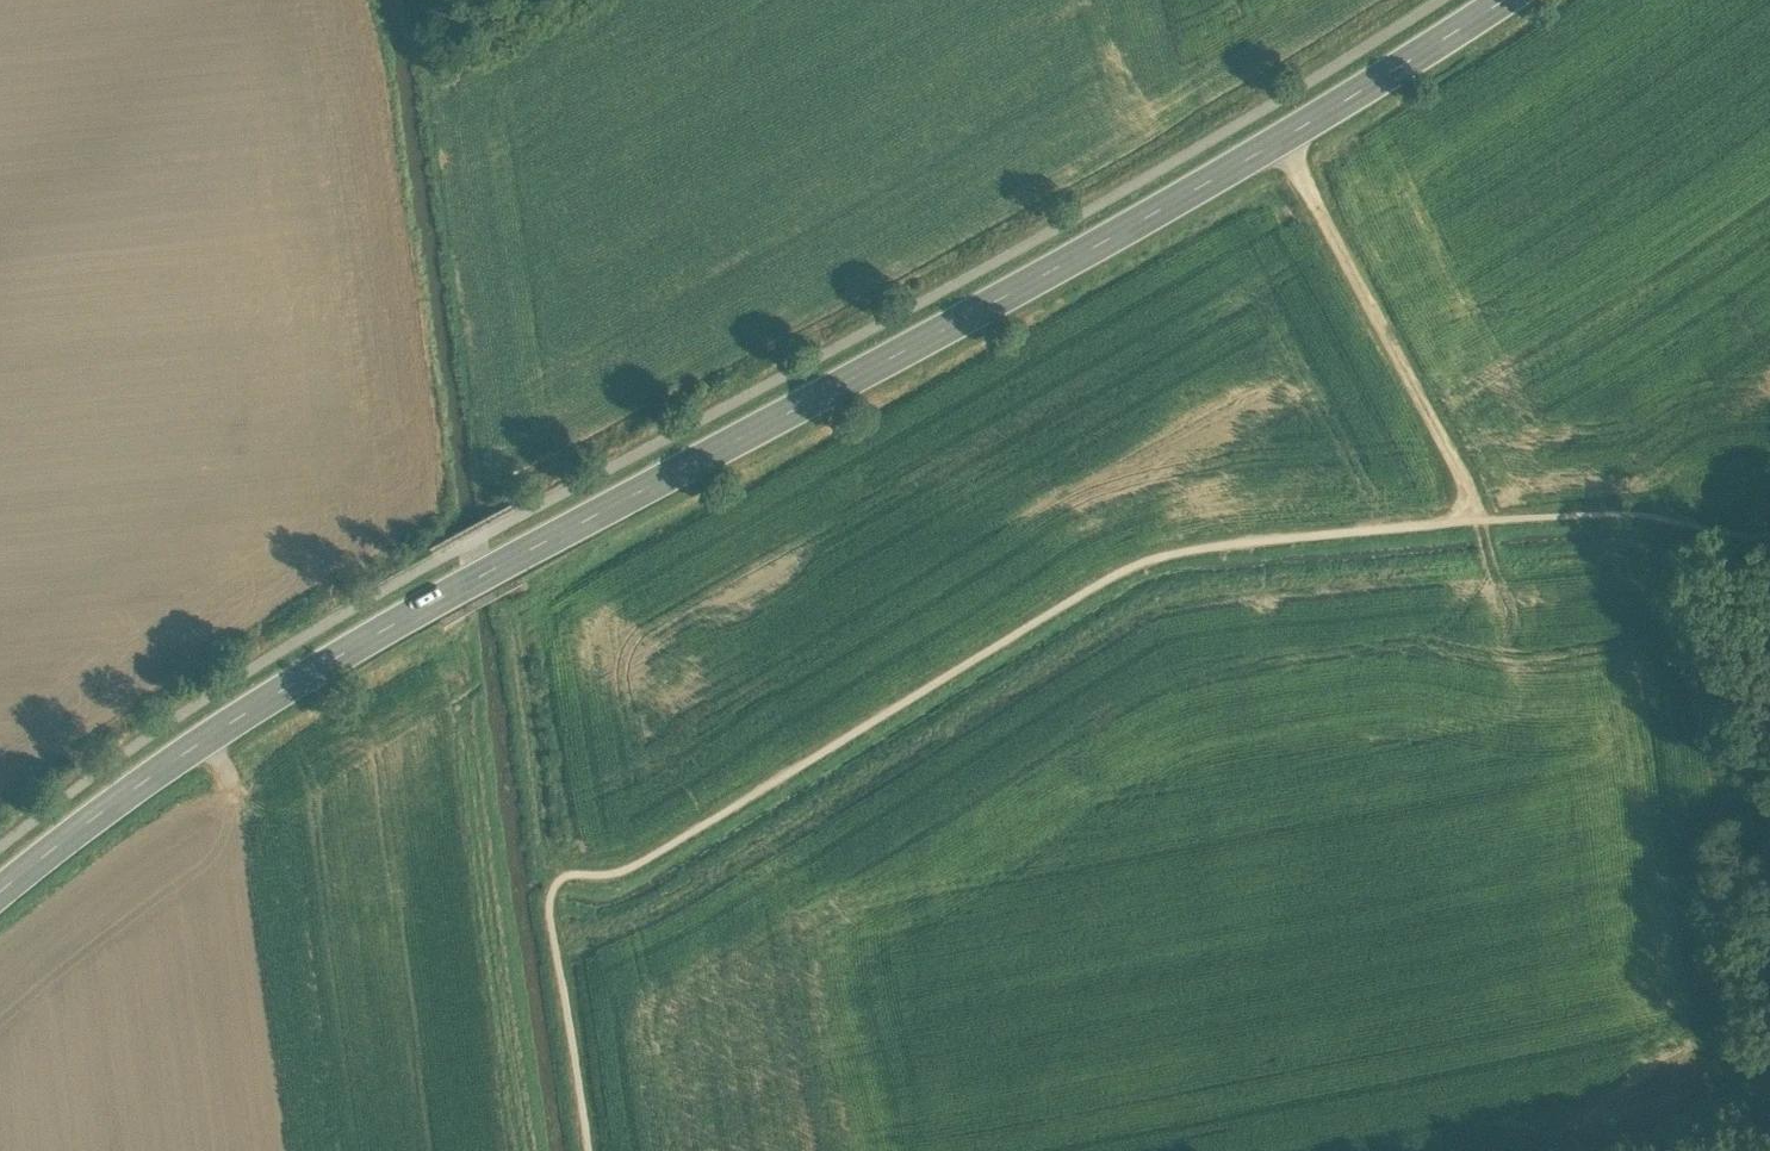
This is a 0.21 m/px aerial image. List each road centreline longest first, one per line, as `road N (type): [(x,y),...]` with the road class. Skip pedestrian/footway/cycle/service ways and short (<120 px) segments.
road 1 (secondary): [(0,890),(140,781),(355,643),(1138,224),(1499,0)]
road 2 (track): [(1475,517),(1255,538),(1135,569),(656,853),(614,872),(557,881),(552,906),(591,1150)]
road 3 (track): [(1279,141),(1469,488),(1475,517)]

